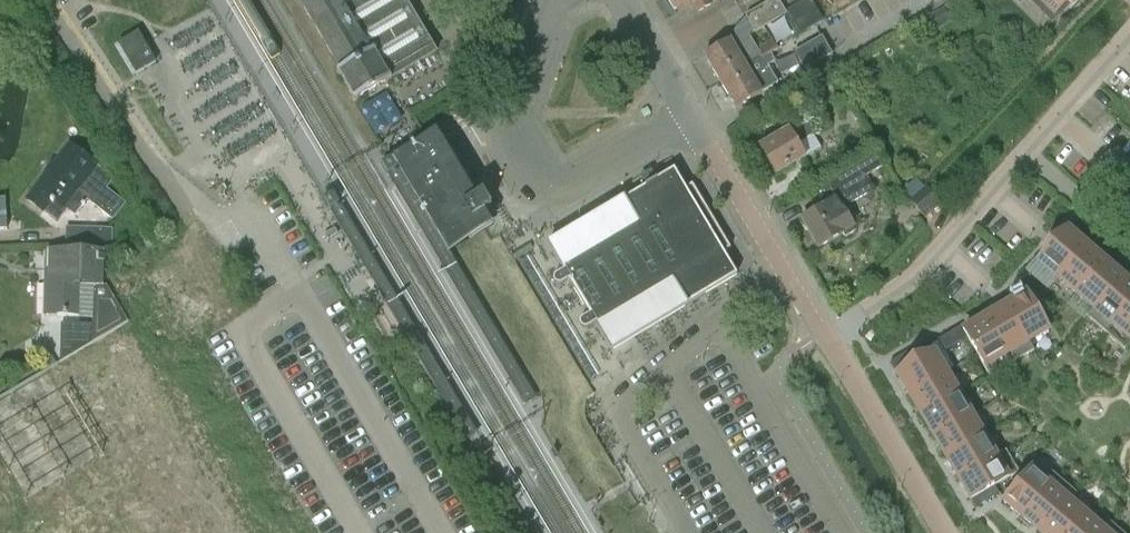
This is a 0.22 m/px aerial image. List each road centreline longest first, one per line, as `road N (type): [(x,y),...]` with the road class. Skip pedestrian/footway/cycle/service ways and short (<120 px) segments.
road 1 (residential): [(825,334),(940,246),(1129,39)]
road 2 (residential): [(555,0),(513,113),(517,135),(557,198),(694,117)]
road 3 (residential): [(825,334),(694,117)]
road 4 (residential): [(942,532),(825,334)]
road 5 (residential): [(694,117),(623,0)]

